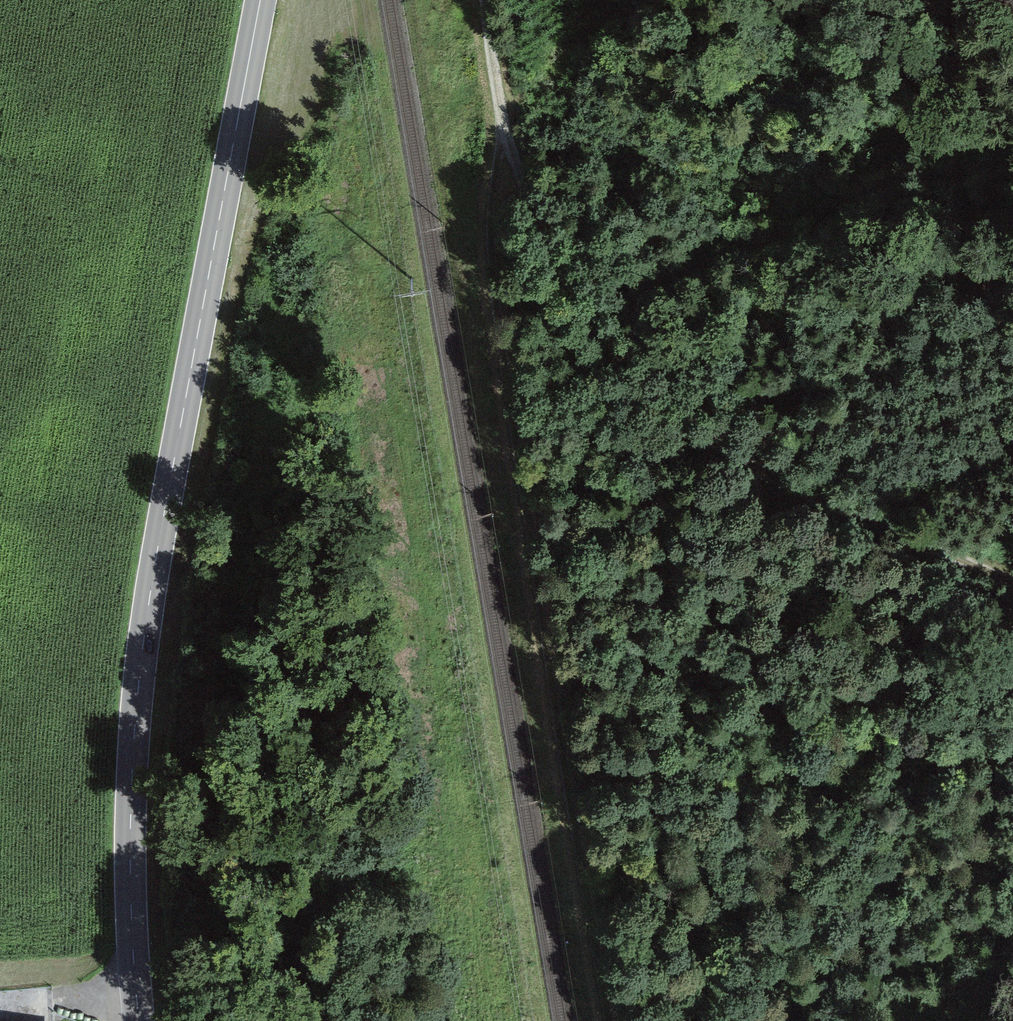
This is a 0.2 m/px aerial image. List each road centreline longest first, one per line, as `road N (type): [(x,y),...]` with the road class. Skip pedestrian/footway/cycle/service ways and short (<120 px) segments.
road 1 (secondary): [(262,0),(164,514),(133,733),(131,939),(139,1020)]
road 2 (track): [(608,1020),(492,272),(499,104),(487,0)]
road 3 (track): [(499,104),(562,270),(606,341),(679,414),(836,507),(1012,580)]
road 4 (track): [(0,1000),(136,992)]

